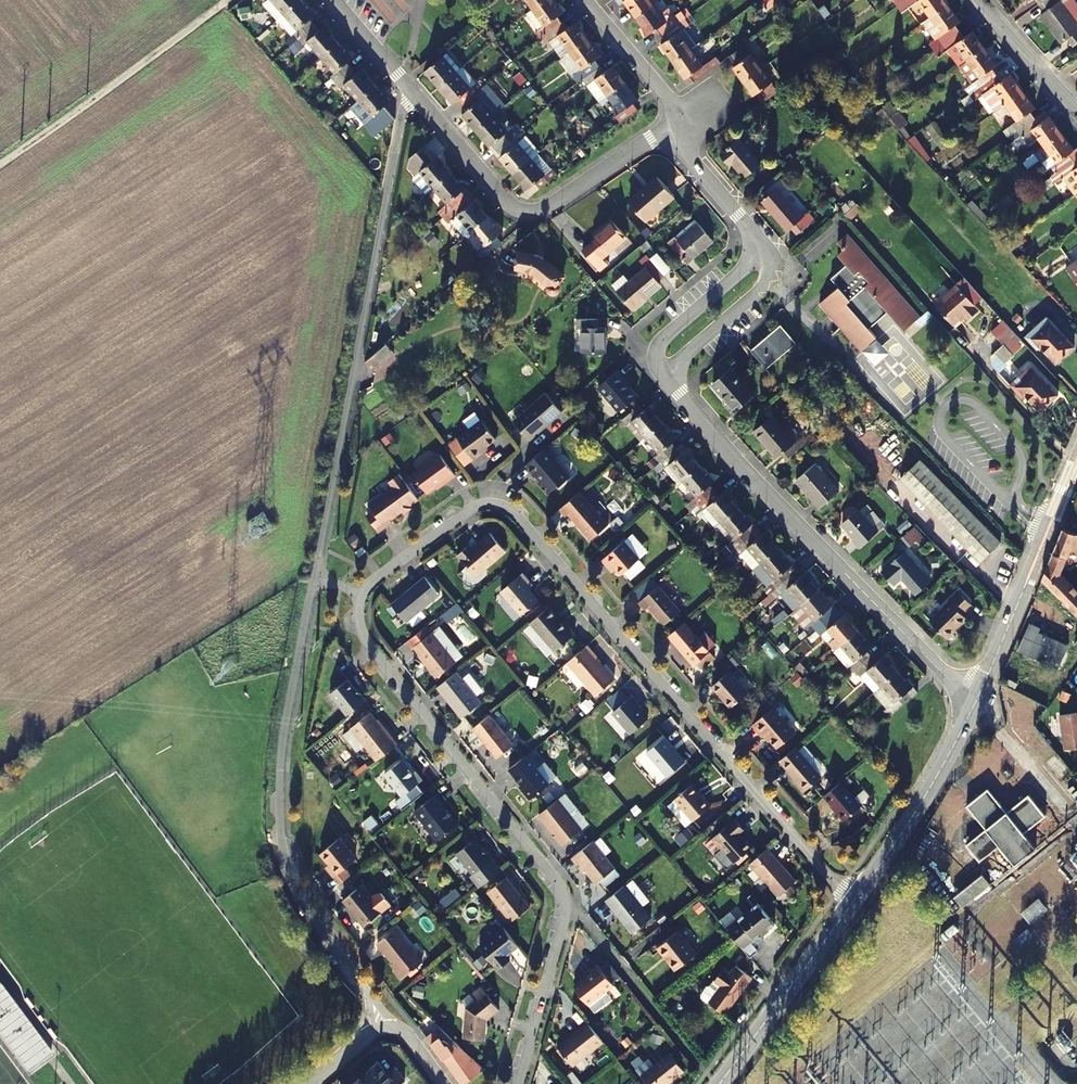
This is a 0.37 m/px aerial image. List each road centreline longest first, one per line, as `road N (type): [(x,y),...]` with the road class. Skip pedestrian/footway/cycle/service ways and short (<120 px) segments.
road 1 (residential): [(359,593),(472,510),(509,508),(851,904)]
road 2 (residential): [(519,1083),(565,919),(562,887),(365,641),(359,593)]
road 3 (unclassified): [(407,91),(316,579)]
road 4 (unclassified): [(316,579),(284,735),(280,827),(301,895),(382,1029)]
road 5 (residential): [(669,367),(680,395),(976,704)]
road 6 (residential): [(679,127),(544,211),(528,213),(514,211),(407,91)]
road 7 (track): [(230,0),(0,166)]
road 8 (tertiary): [(976,704),(1076,460)]
road 9 (tertiary): [(851,904),(909,823),(976,704)]
road 10 (tertiary): [(719,1083),(851,904)]
road 11 (residential): [(679,127),(688,156),(756,239),(762,263)]
road 12 (residential): [(762,263),(744,268),(661,345),(659,362),(669,367)]
road 13 (residential): [(679,127),(670,100),(585,0)]
road 14 (residential): [(978,0),(1076,113)]
road 15 (residential): [(669,367),(762,286),(762,263)]

